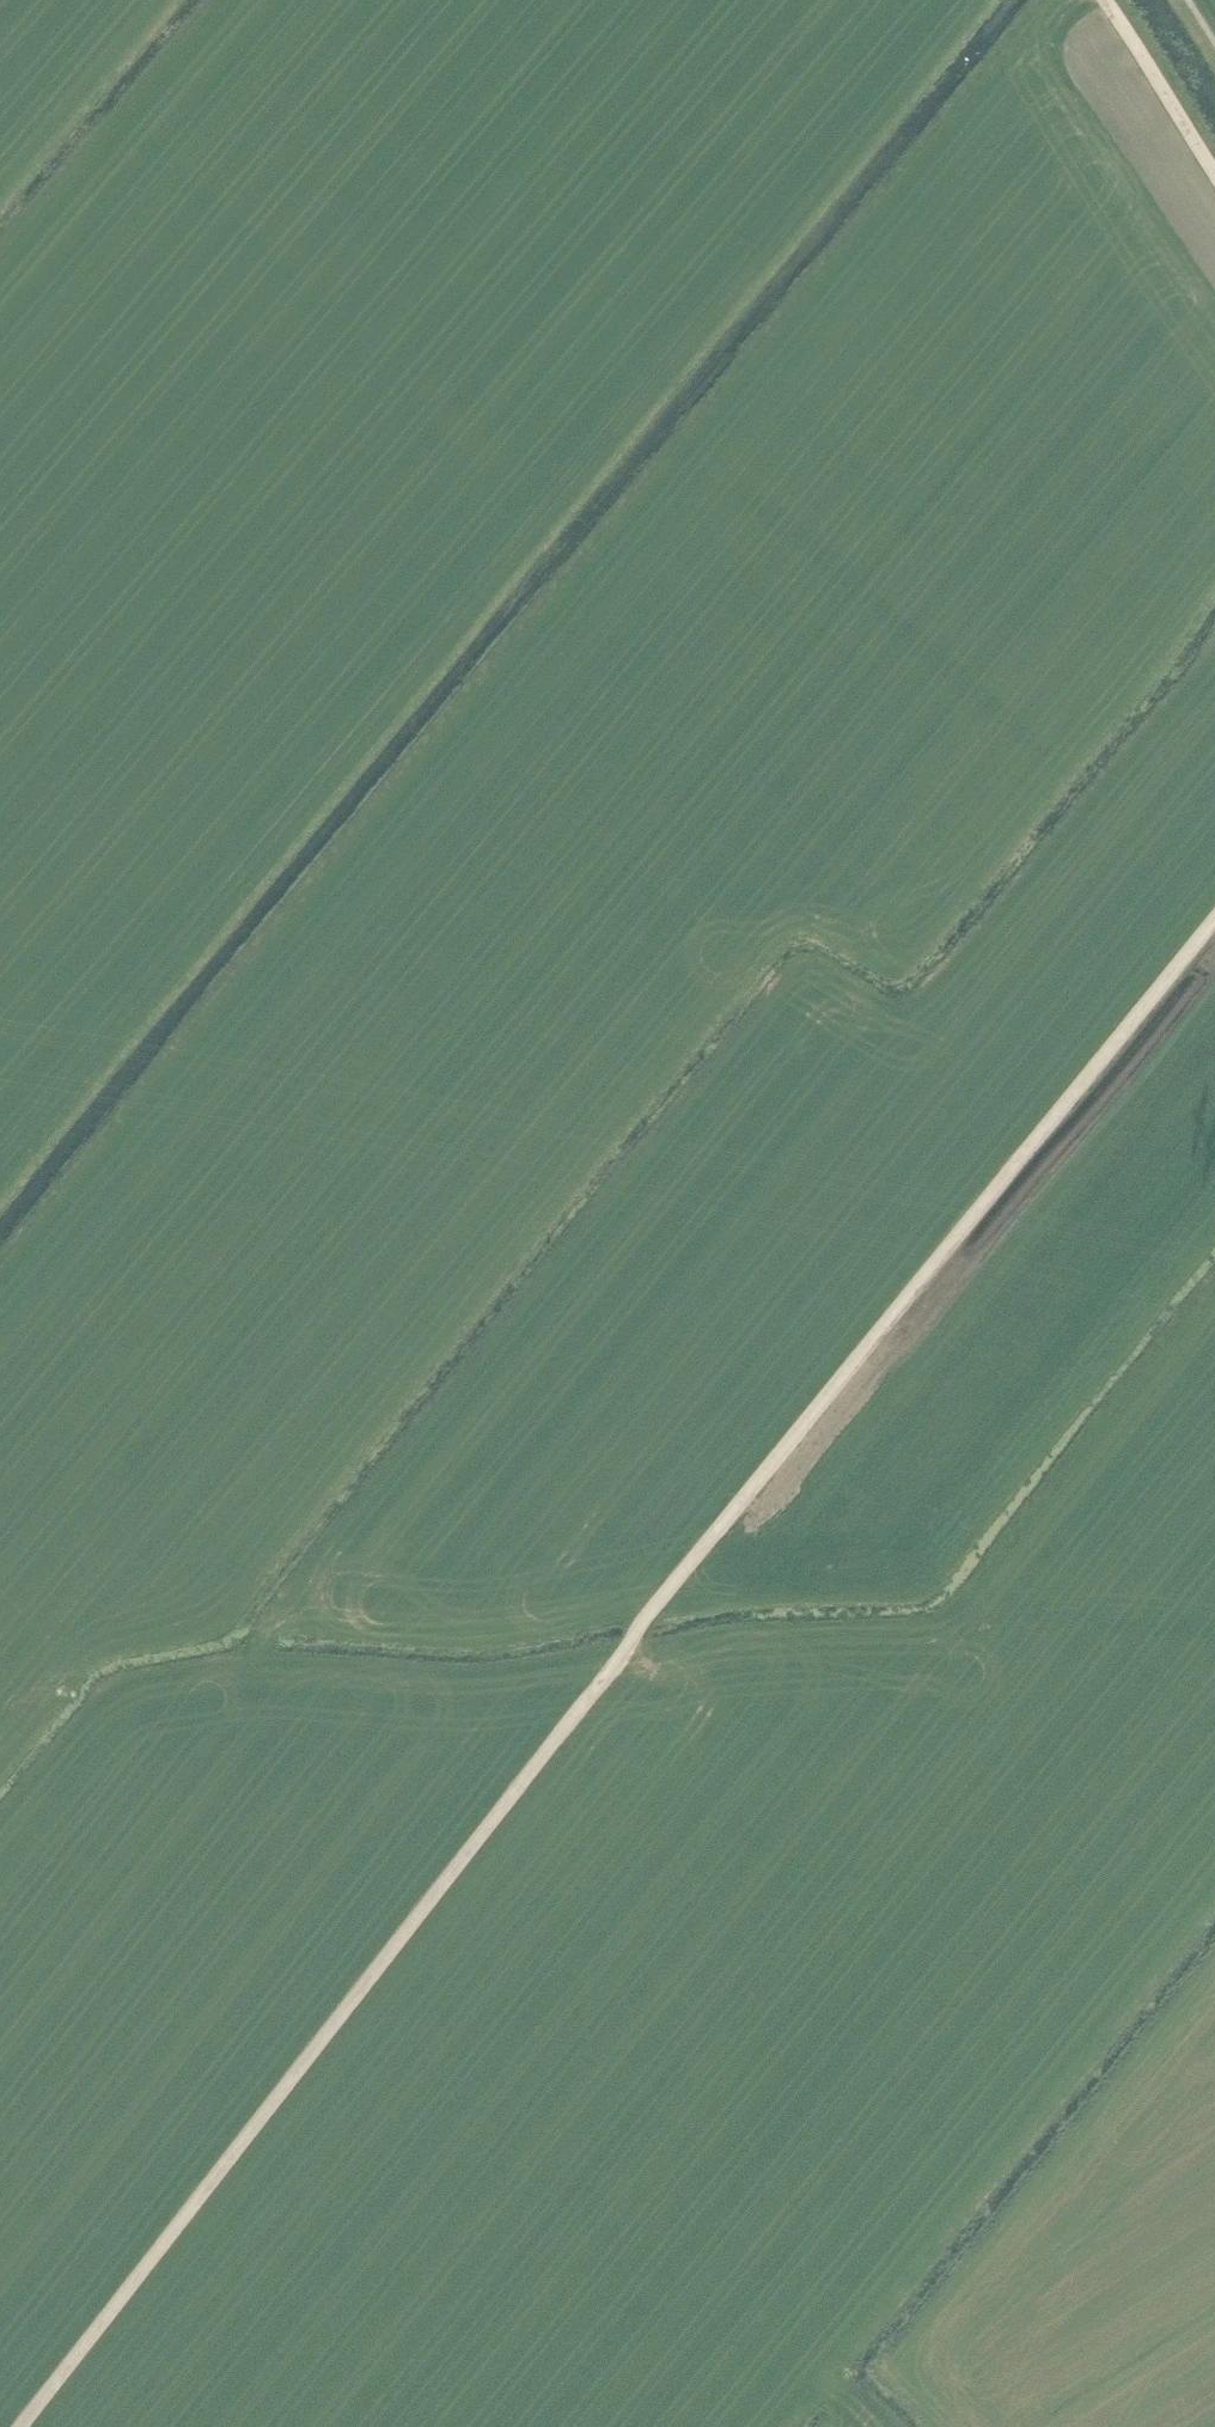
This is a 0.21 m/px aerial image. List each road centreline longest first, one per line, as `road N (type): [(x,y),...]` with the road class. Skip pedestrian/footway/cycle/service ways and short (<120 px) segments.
road 1 (track): [(1214,951),(30,2426)]
road 2 (track): [(1214,161),(1108,0)]

